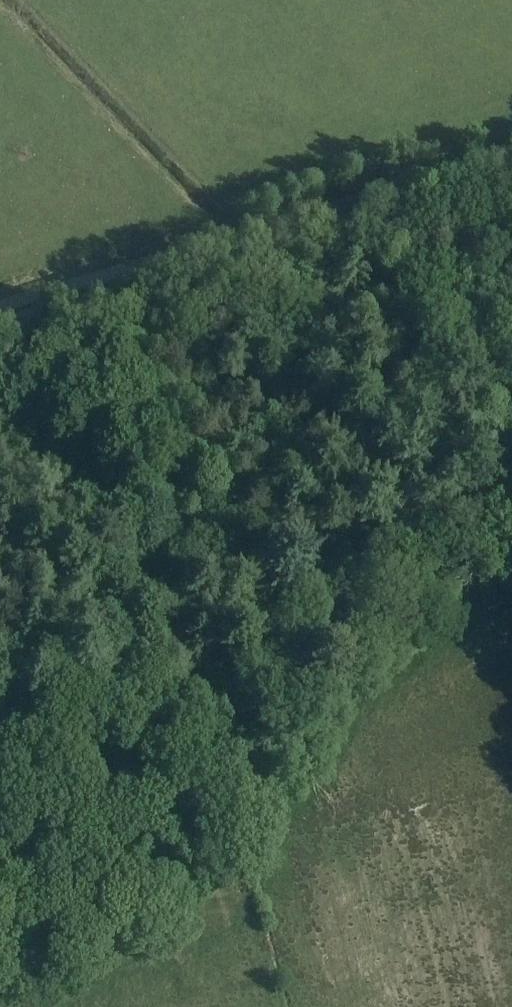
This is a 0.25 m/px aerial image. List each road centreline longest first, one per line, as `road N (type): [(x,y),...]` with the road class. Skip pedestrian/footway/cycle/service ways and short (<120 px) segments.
road 1 (track): [(0,309),(511,157)]
road 2 (track): [(511,417),(382,209)]

